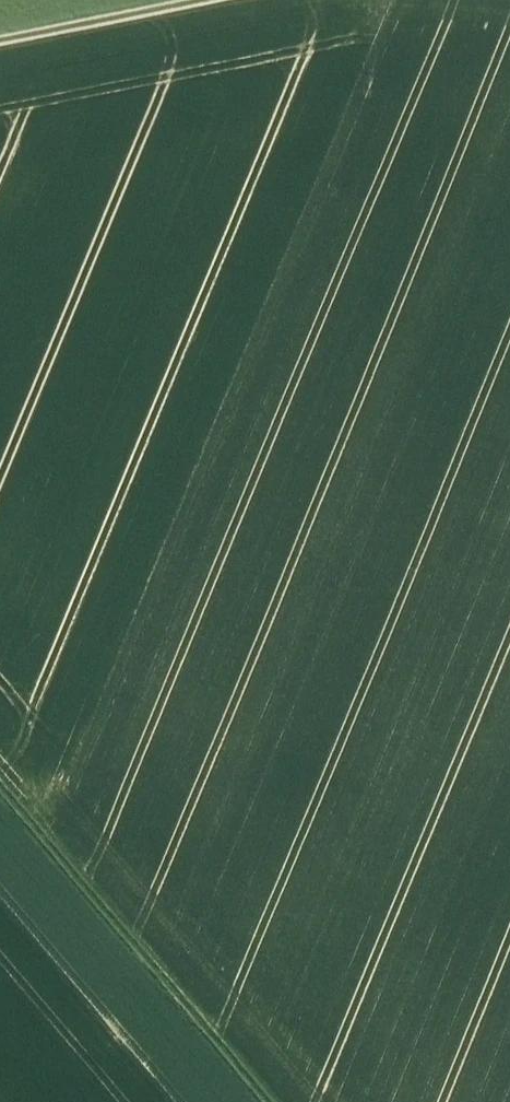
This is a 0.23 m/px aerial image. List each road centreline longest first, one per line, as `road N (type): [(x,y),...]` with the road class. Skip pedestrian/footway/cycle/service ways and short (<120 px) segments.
road 1 (track): [(268,1101),(0,782)]
road 2 (track): [(218,0),(0,44)]

